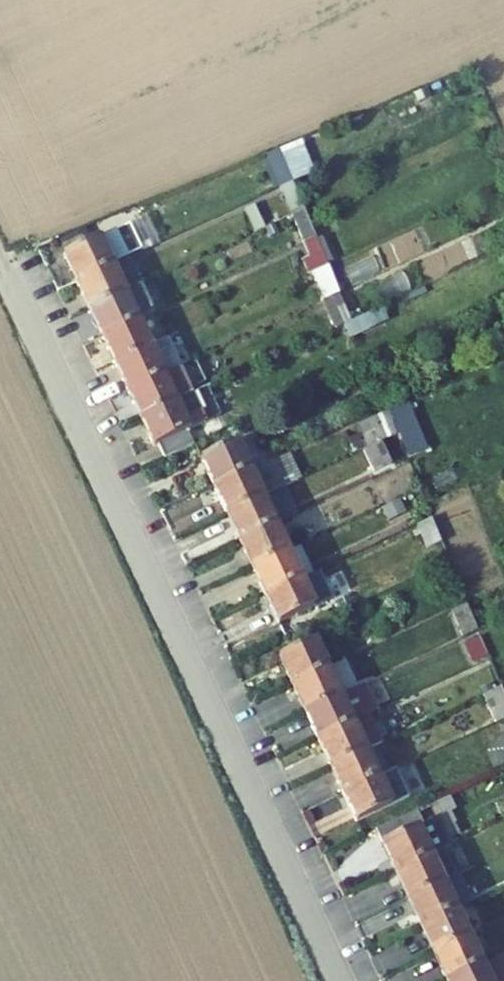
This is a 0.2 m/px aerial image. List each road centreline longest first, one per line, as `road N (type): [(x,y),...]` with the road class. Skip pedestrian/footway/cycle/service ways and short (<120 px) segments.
road 1 (residential): [(12,274),(341,980)]

